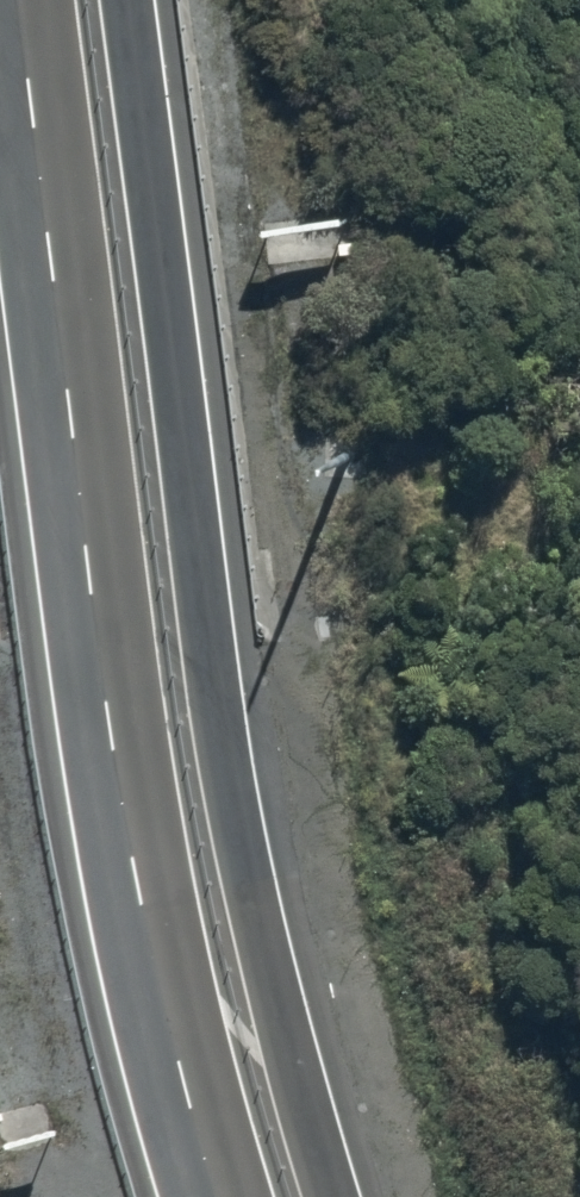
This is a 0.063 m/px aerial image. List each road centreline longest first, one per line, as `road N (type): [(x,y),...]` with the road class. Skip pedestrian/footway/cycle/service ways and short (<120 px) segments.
road 1 (trunk): [(120,0),(206,680),(290,1039),(337,1196)]
road 2 (trunk): [(213,1196),(183,1114),(148,965),(102,723),(13,0)]

